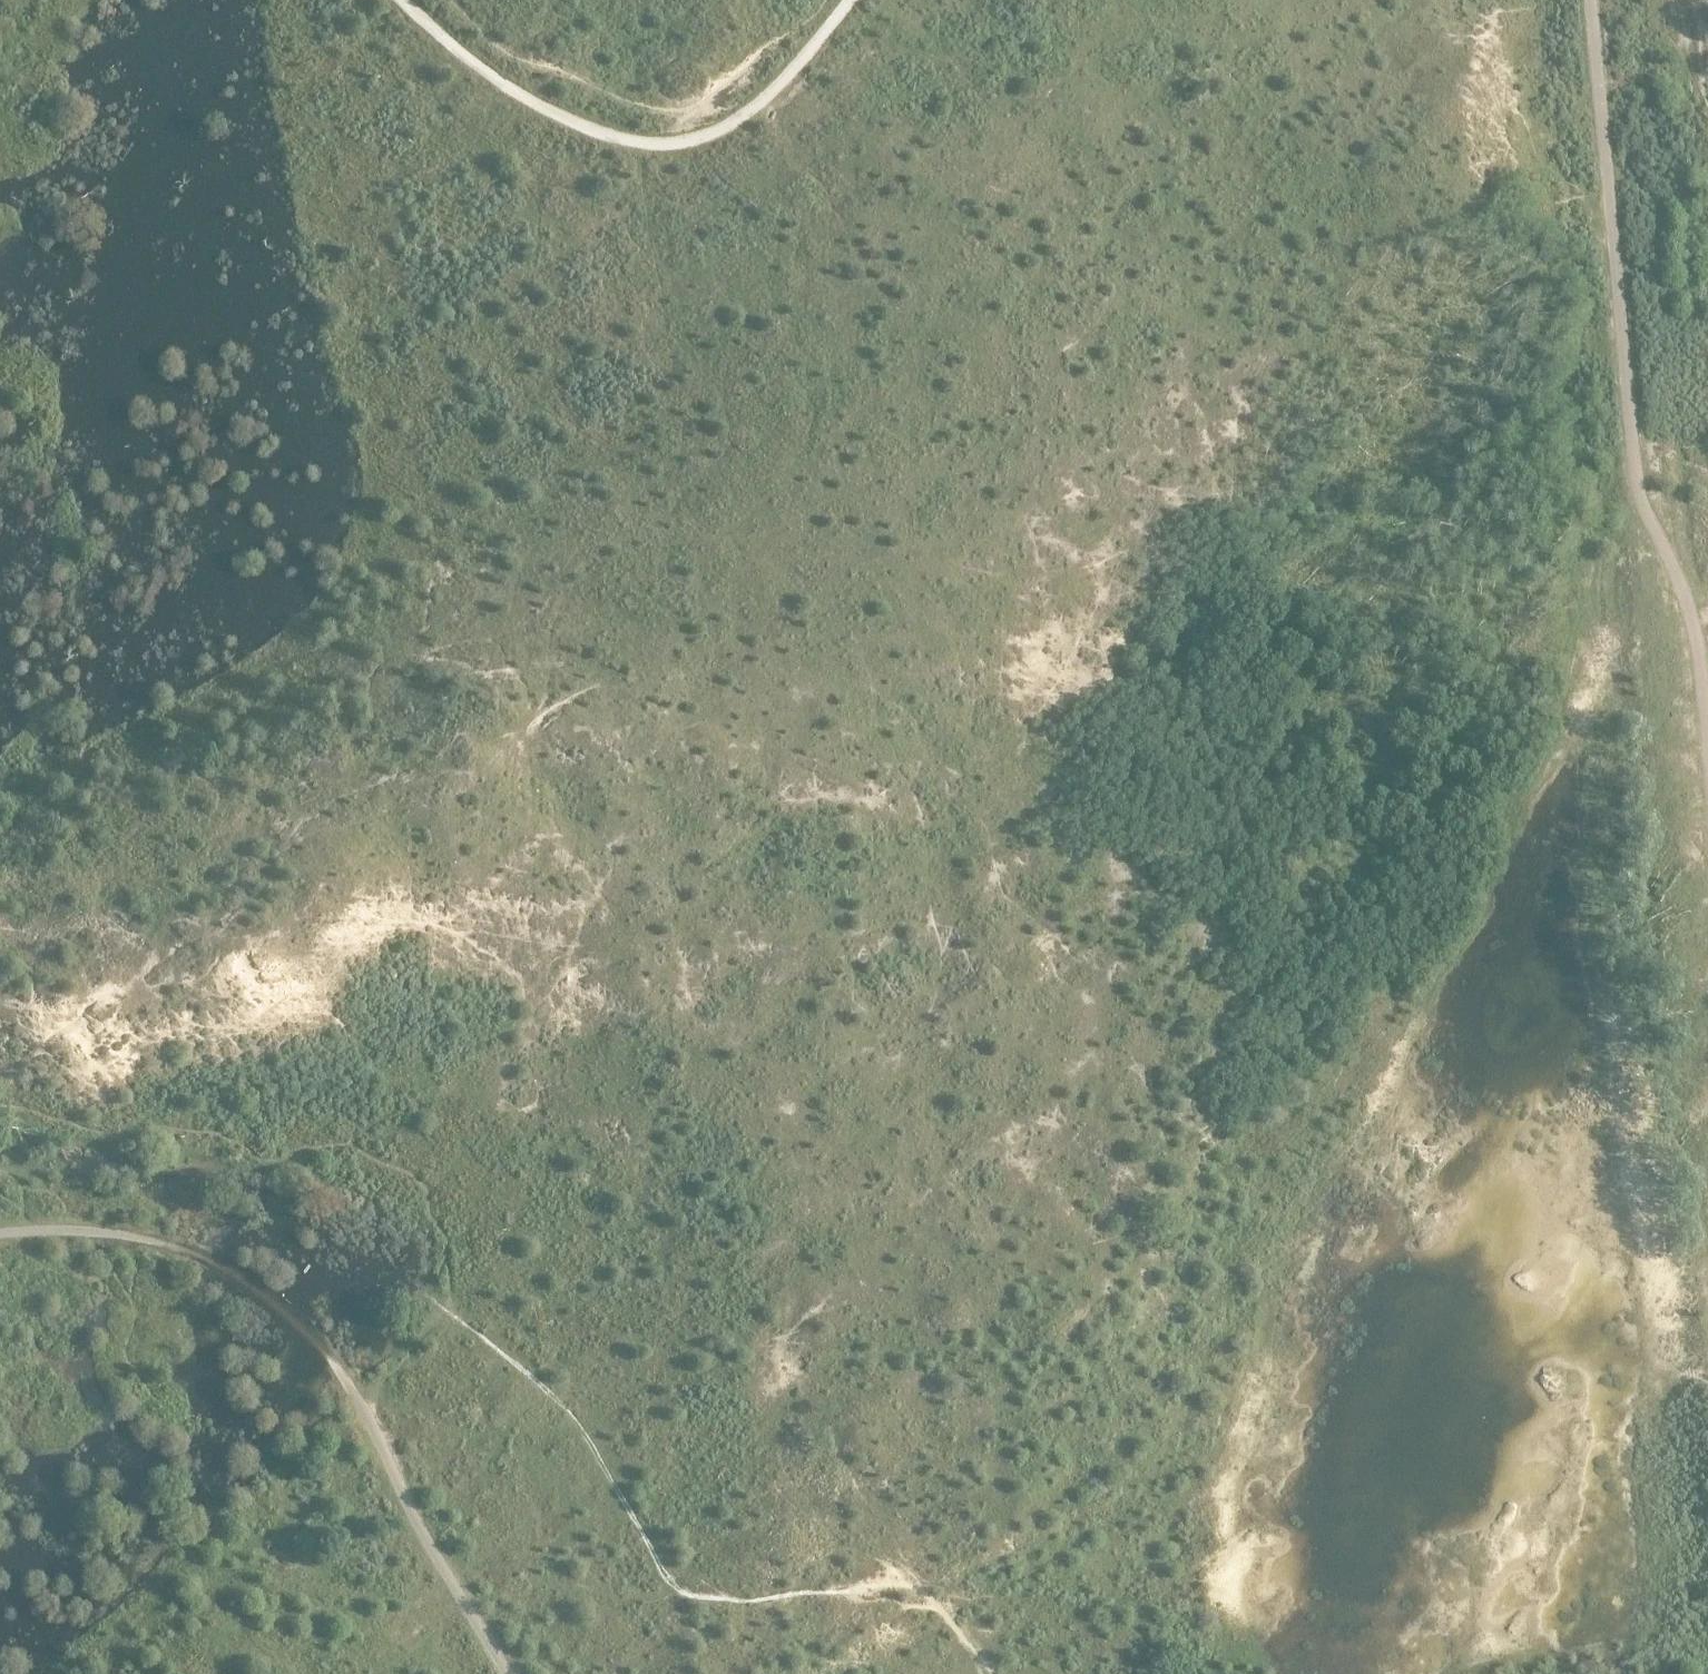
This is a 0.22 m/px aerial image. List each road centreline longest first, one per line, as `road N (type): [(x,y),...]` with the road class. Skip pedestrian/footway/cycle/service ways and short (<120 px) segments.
road 1 (track): [(850,0),(745,119),(680,138),(579,114),(474,54),(418,0)]

